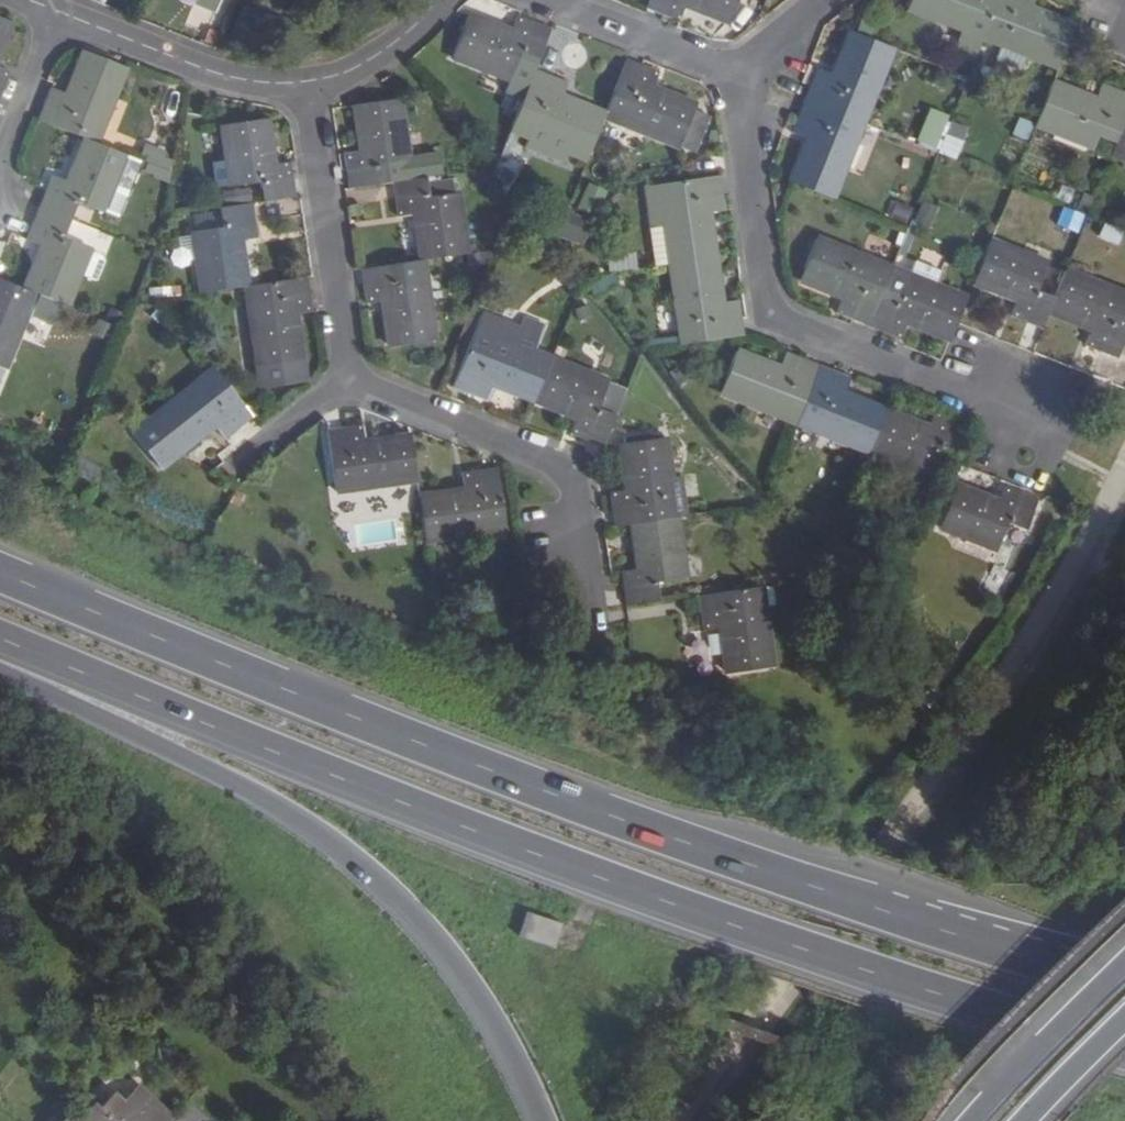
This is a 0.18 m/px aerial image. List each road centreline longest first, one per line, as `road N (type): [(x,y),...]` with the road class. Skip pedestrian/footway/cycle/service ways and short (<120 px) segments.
road 1 (trunk): [(1124,989),(747,867),(0,575)]
road 2 (trunk): [(0,642),(314,774),(721,922),(1124,1051)]
road 3 (trunk): [(0,675),(209,771),(366,869),(473,990),(541,1120)]
road 4 (residential): [(742,75),(770,317),(999,410),(1050,451)]
road 5 (residential): [(348,379),(573,477),(594,631)]
road 6 (residential): [(303,83),(348,379)]
road 7 (residential): [(60,13),(219,75),(303,83)]
road 8 (trunk): [(1124,961),(970,1120)]
road 9 (residential): [(550,0),(742,75)]
road 10 (residential): [(303,83),(369,61),(438,0)]
road 11 (residential): [(60,13),(0,154)]
road 12 (trunk): [(1025,1120),(1124,1016)]
road 13 (residential): [(348,379),(238,467)]

